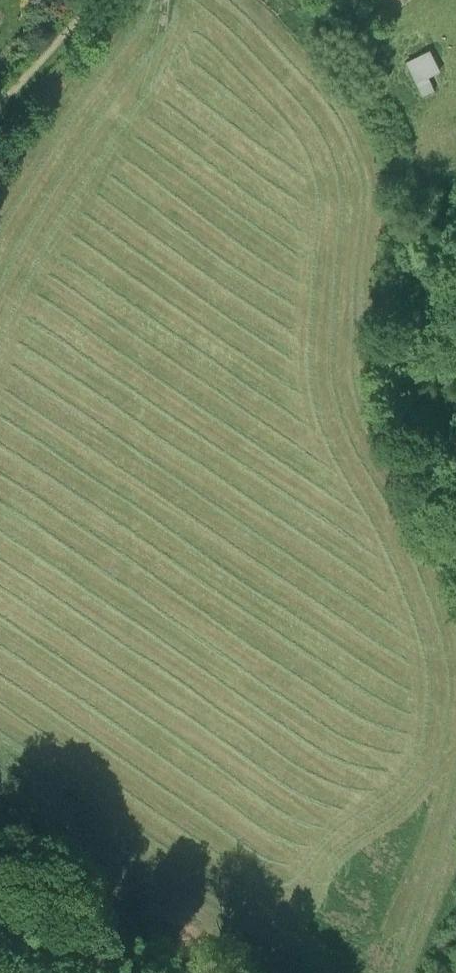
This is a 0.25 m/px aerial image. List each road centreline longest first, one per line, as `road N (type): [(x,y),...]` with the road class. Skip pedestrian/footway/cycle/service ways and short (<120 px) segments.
road 1 (track): [(98,0),(0,109)]

